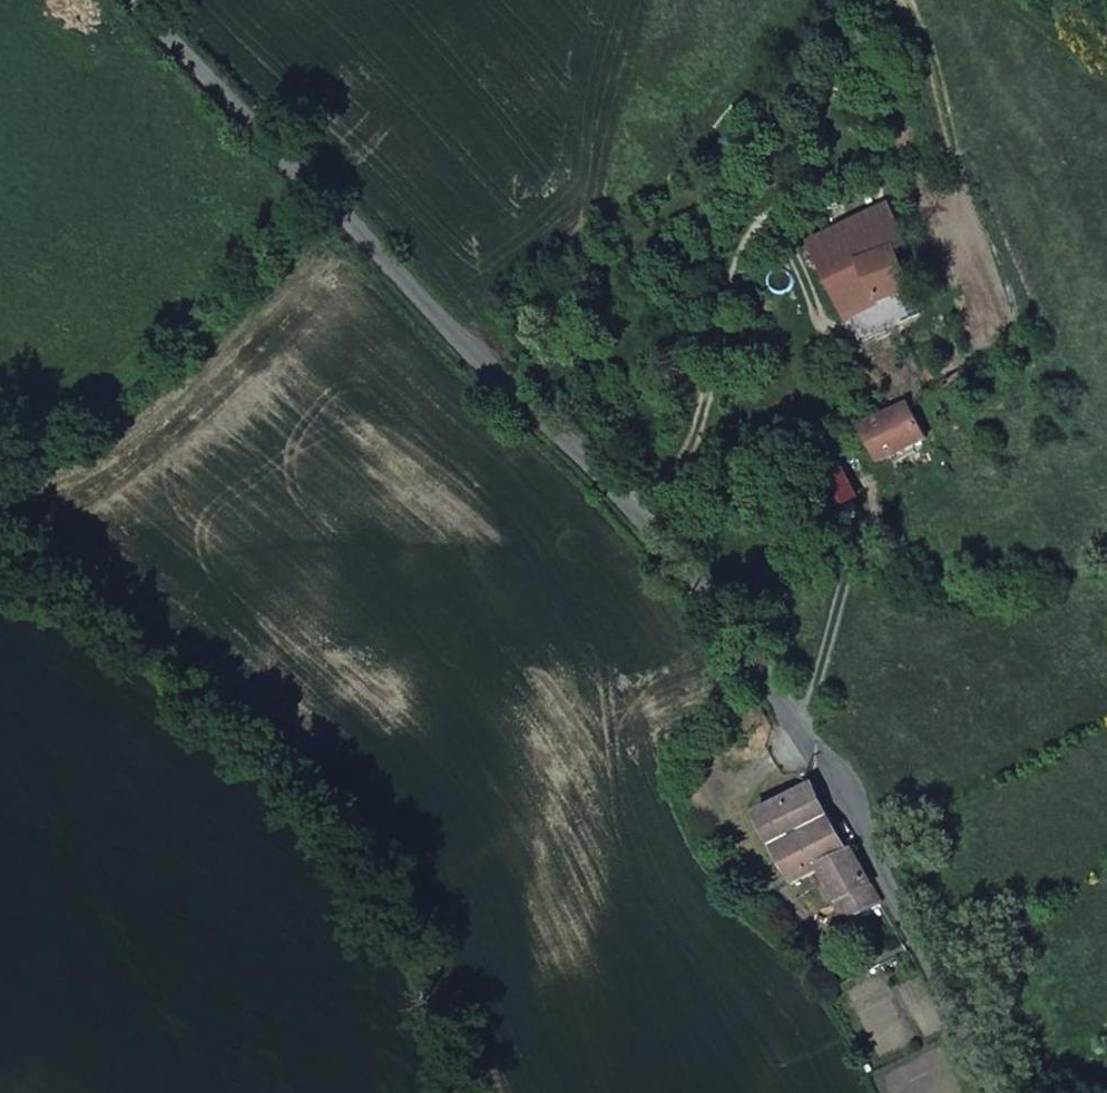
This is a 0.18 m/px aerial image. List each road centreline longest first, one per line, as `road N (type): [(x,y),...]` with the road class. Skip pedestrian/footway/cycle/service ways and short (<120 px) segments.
road 1 (unclassified): [(995,1092),(767,659),(635,501),(123,0)]

